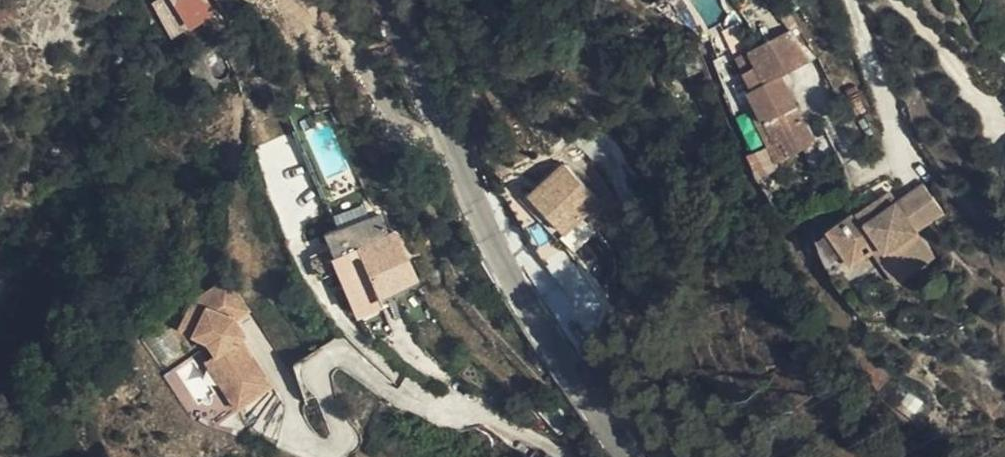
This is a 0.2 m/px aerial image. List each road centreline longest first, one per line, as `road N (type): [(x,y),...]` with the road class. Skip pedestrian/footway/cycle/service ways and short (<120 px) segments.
road 1 (tertiary): [(624,456),(491,250),(384,0)]

